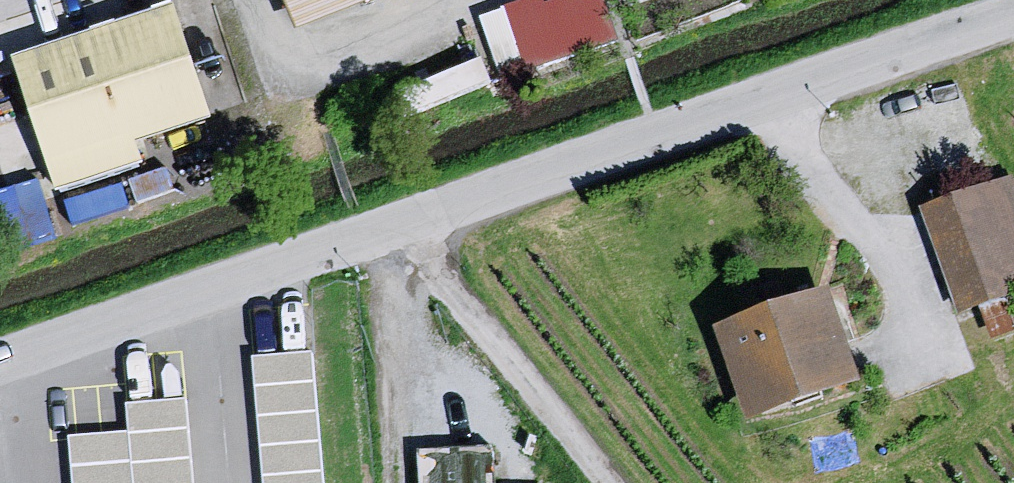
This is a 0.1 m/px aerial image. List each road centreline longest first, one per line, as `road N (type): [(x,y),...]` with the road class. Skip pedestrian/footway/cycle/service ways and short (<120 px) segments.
road 1 (unclassified): [(1013,11),(403,220)]
road 2 (unclassified): [(403,220),(0,363)]
road 3 (unclassified): [(403,220),(532,412),(592,482)]

